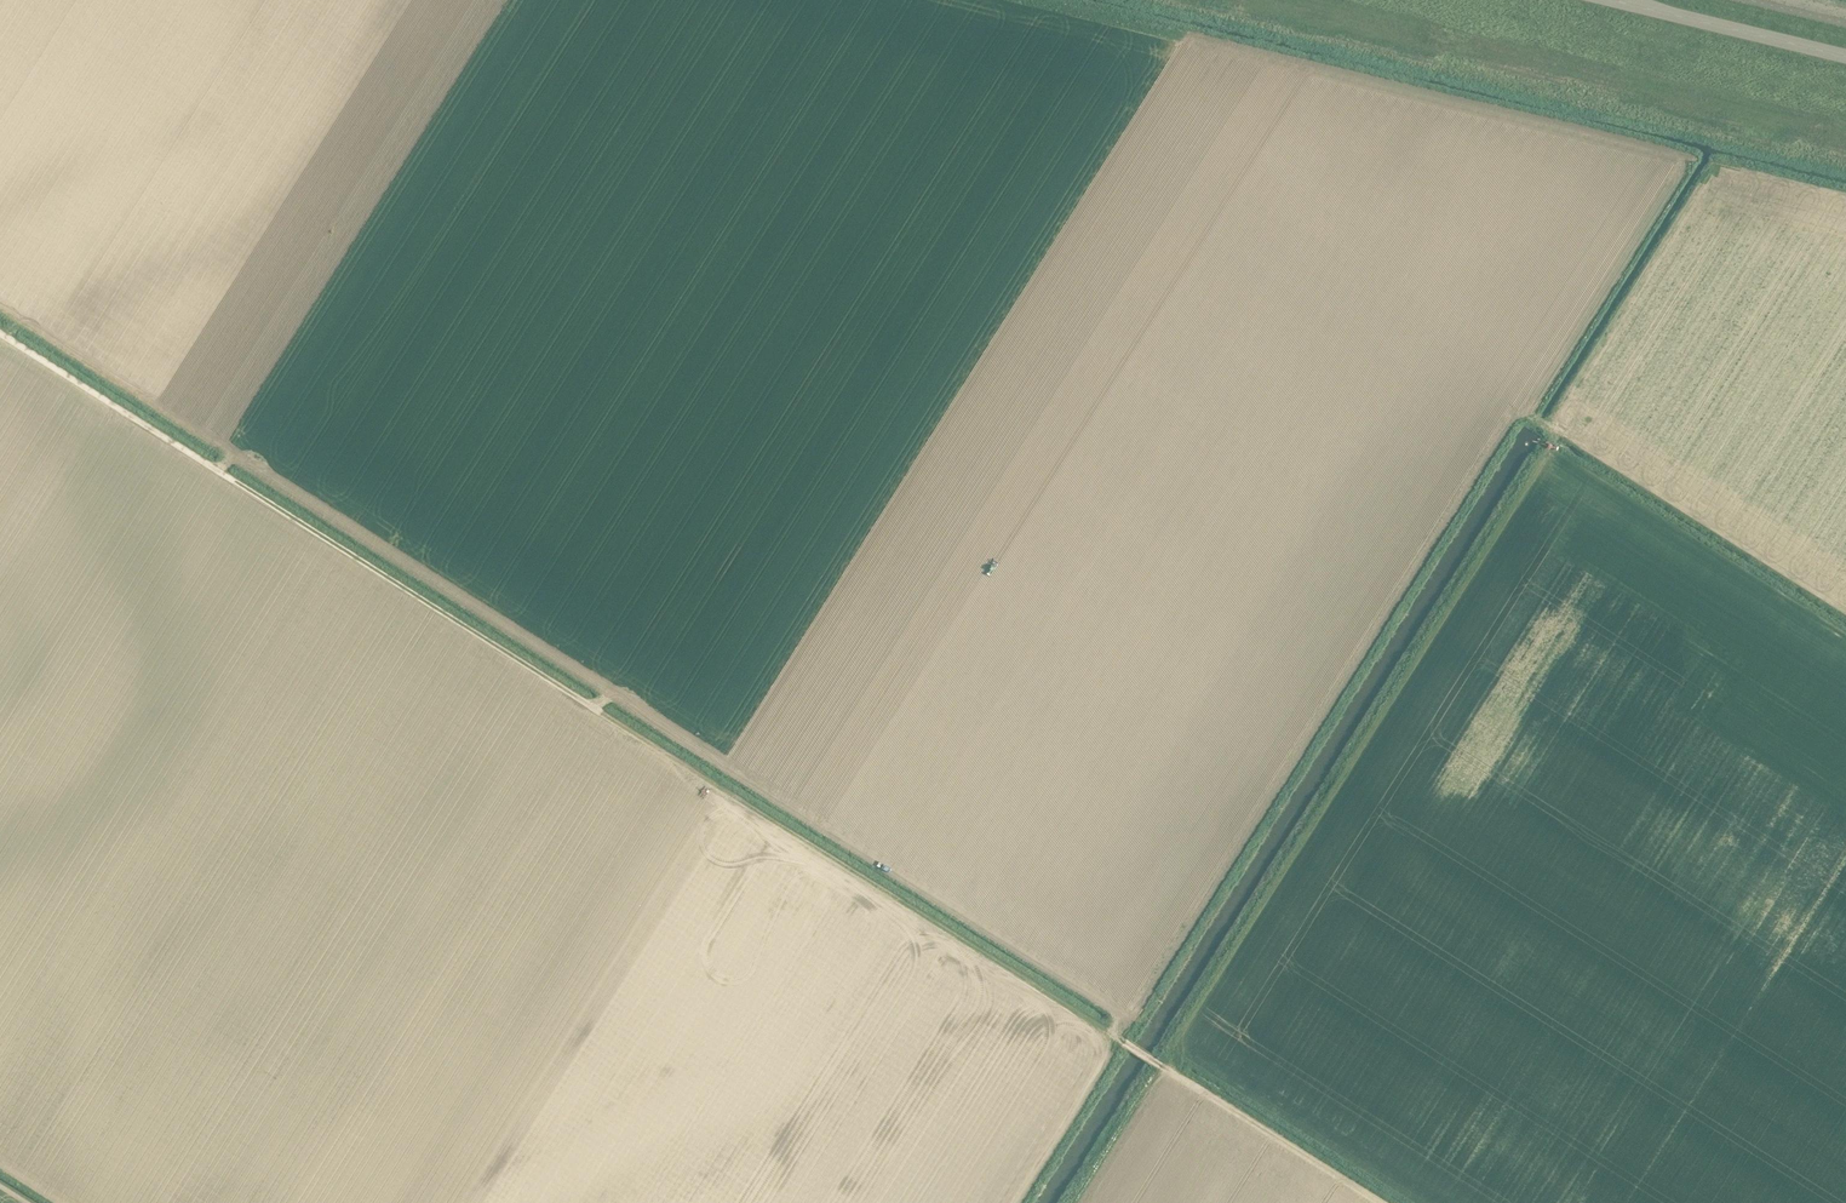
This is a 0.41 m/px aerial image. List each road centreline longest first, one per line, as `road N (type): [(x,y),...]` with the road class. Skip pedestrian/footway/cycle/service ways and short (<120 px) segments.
road 1 (tertiary): [(1845,55),(1618,0)]

